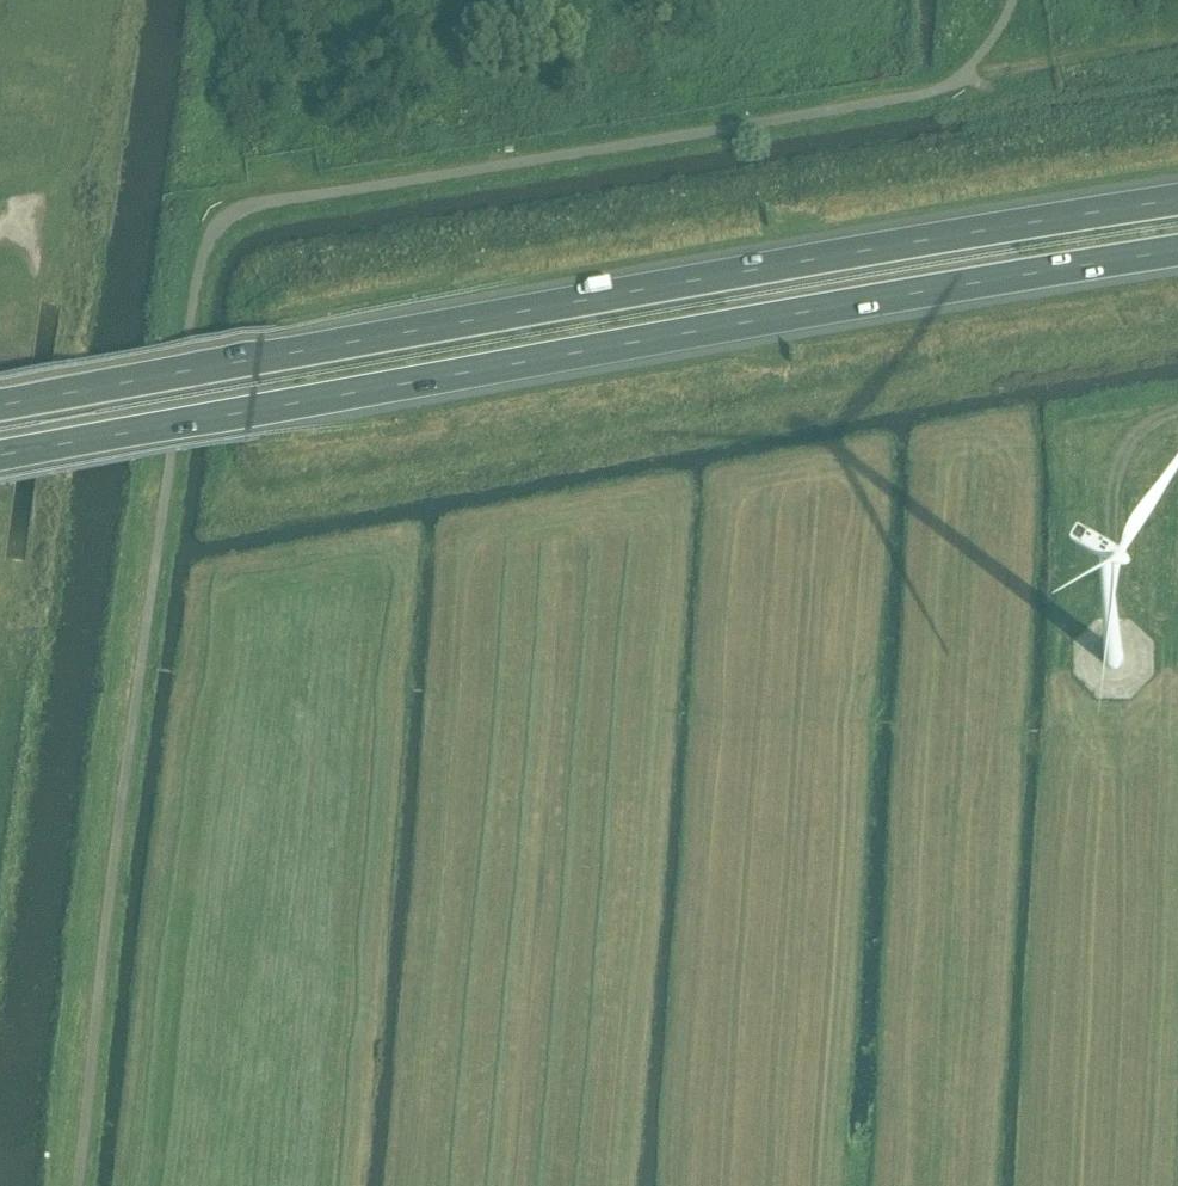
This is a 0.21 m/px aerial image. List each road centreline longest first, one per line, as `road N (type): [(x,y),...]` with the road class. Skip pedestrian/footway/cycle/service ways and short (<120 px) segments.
road 1 (trunk): [(1177,199),(0,406)]
road 2 (trunk): [(0,457),(1177,251)]
road 3 (track): [(0,240),(42,258),(52,289),(14,562)]
road 4 (track): [(958,79),(1177,41)]
road 5 (track): [(1177,413),(1130,447),(1115,476),(1113,592)]

